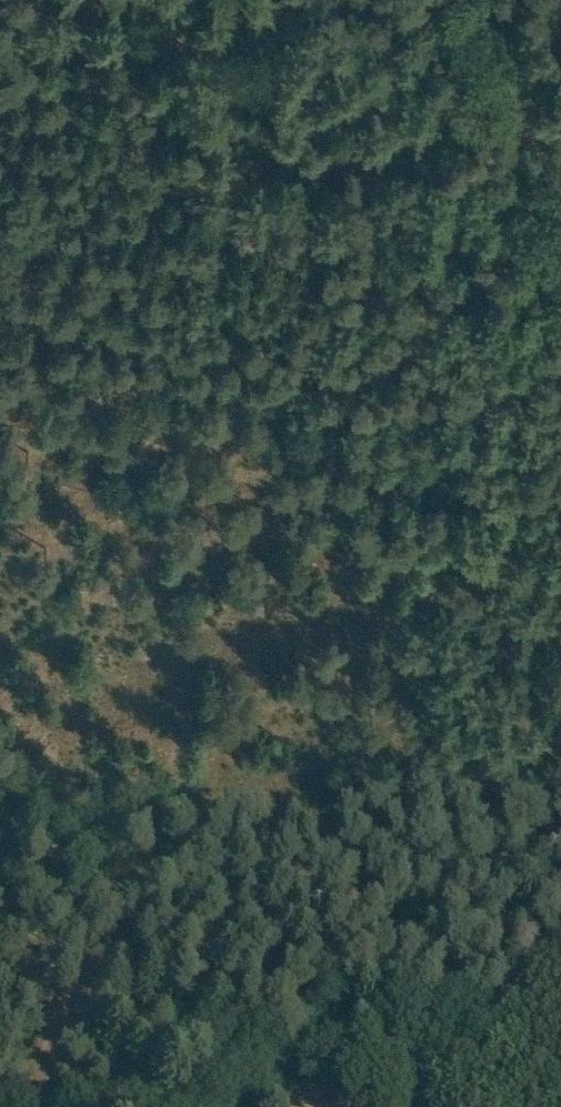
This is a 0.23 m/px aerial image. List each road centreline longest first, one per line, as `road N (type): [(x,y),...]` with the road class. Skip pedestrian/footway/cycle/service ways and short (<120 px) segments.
road 1 (track): [(295,1106),(560,1005)]
road 2 (track): [(483,0),(560,188)]

